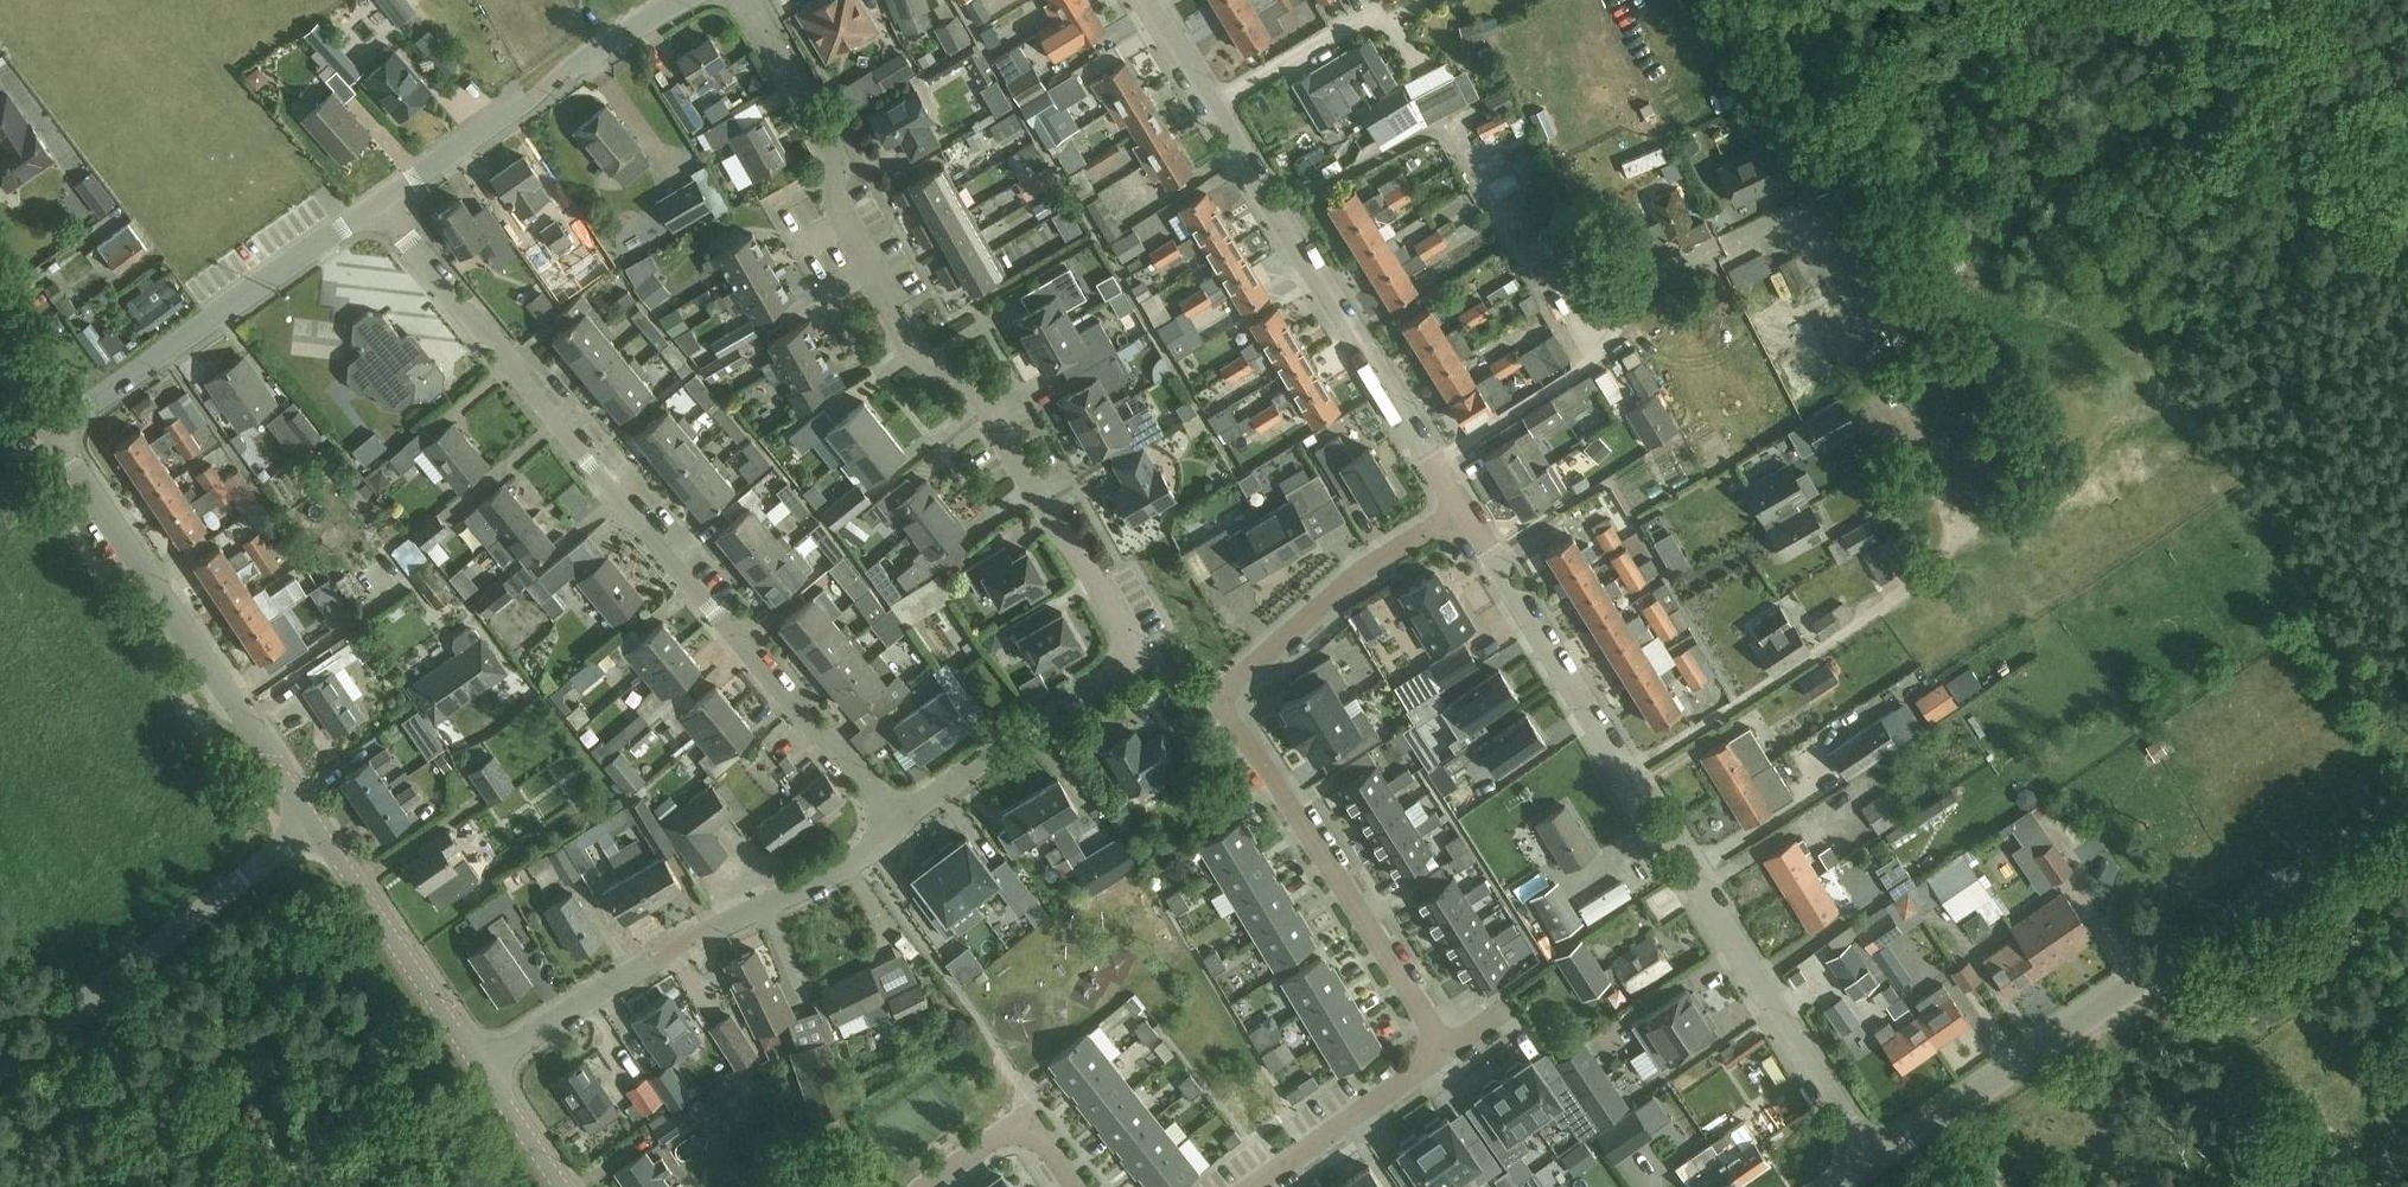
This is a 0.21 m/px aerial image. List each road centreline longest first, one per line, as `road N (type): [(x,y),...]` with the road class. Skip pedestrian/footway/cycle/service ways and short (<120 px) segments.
road 1 (residential): [(896,820),(1139,656),(967,378),(920,359),(882,296),(838,209),(830,147),(746,0)]
road 2 (track): [(2407,723),(2211,430),(2157,417),(2135,421),(2044,496),(1629,772)]
road 3 (residential): [(896,820),(381,202)]
road 4 (residential): [(1871,1165),(1463,511)]
road 5 (residential): [(1448,1048),(1219,698),(1351,578),(1463,511)]
road 6 (residential): [(483,1065),(678,946),(861,860),(896,820)]
road 7 (residential): [(1463,511),(1211,108)]
road 8 (tertiary): [(314,824),(51,429)]
road 9 (residential): [(51,429),(381,202)]
road 10 (tertiary): [(0,1069),(314,824)]
road 11 (residential): [(381,202),(686,0)]
road 12 (residential): [(1871,1165),(2158,967)]
road 13 (unclassified): [(2158,967),(2407,794)]
road 14 (tertiary): [(483,1065),(314,824)]
road 15 (residential): [(1251,1186),(1448,1048)]
road 16 (residential): [(1086,1186),(1029,1109),(924,1186)]
road 17 (residential): [(1211,108),(1402,0)]
road 18 (tertiary): [(566,1186),(483,1065)]
road 19 (residential): [(1211,108),(1138,0)]

